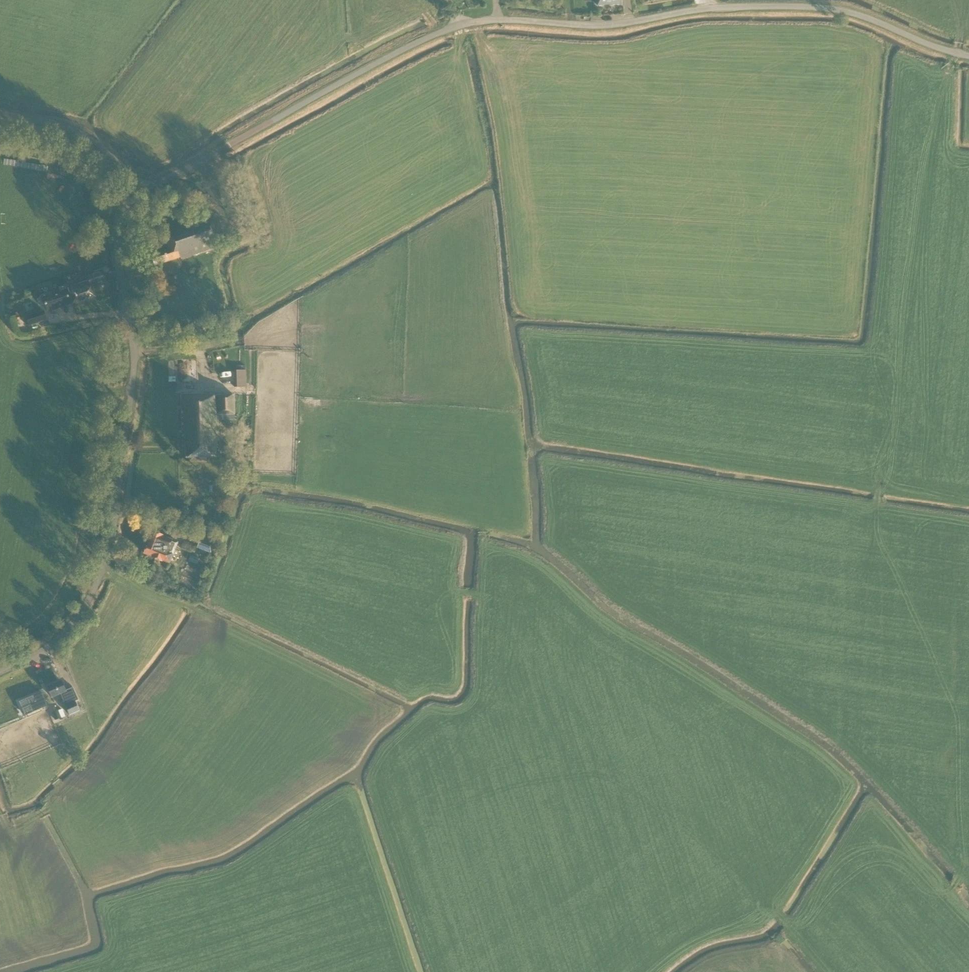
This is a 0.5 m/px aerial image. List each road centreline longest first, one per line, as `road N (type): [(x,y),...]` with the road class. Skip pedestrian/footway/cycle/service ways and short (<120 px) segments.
road 1 (unclassified): [(968,55),(824,8),(708,8),(608,25),(493,20),(415,44),(230,145)]
road 2 (unclassified): [(0,673),(69,629),(103,569),(135,364),(118,235),(145,188)]
road 3 (unclassified): [(145,188),(76,130),(0,112)]

